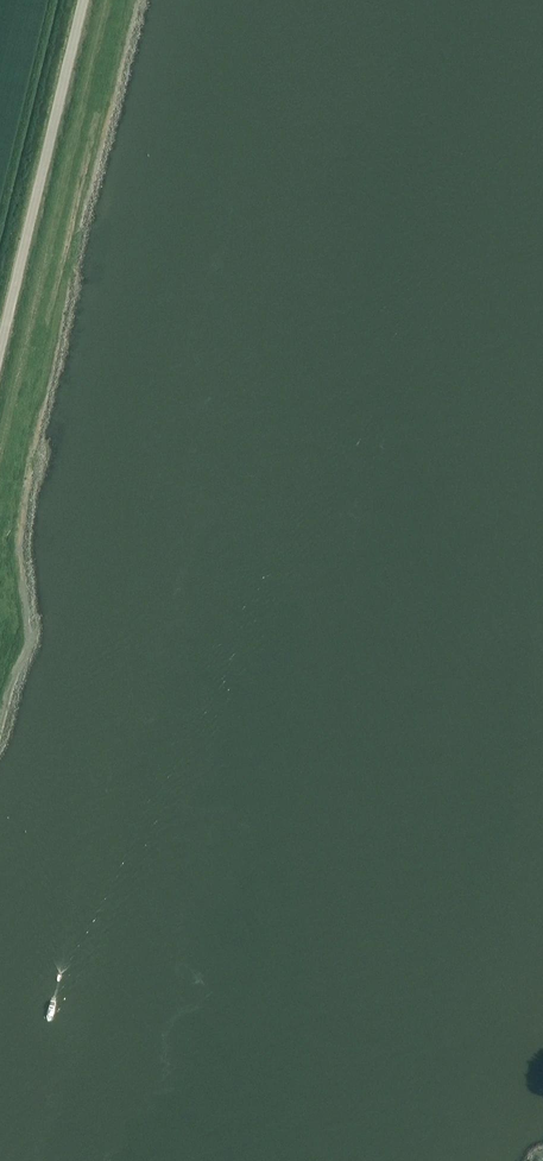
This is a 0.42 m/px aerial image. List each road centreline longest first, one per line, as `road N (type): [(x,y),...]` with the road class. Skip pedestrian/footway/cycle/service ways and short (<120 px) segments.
road 1 (track): [(0,346),(79,0)]

